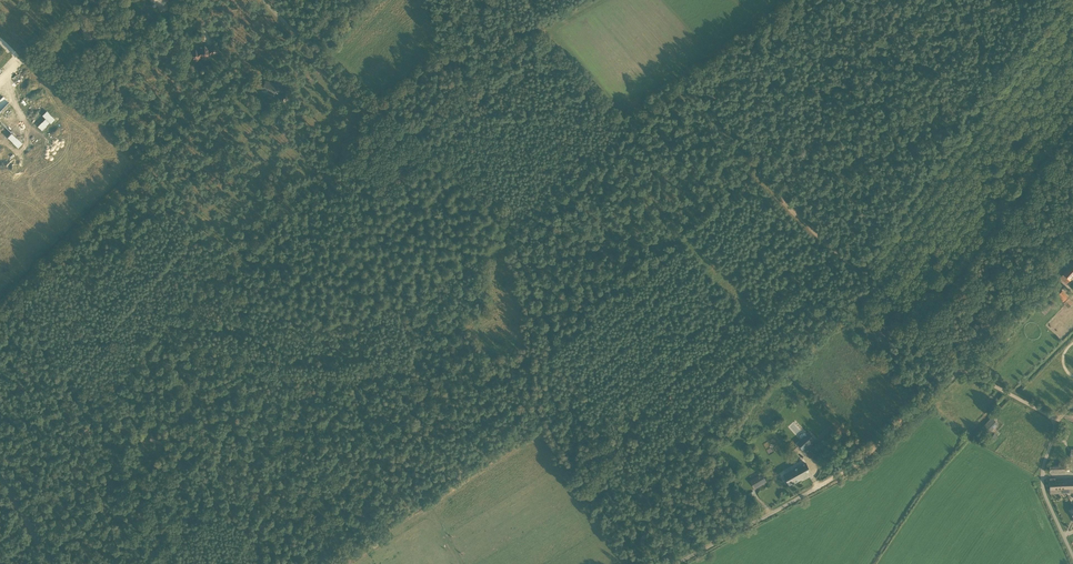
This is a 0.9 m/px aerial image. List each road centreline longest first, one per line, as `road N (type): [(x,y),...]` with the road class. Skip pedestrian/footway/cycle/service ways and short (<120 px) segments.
road 1 (track): [(20,512),(40,500),(209,287),(382,113)]
road 2 (track): [(627,563),(537,415),(513,239),(382,113)]
road 3 (track): [(0,307),(147,162),(334,0)]
road 4 (unclassified): [(674,563),(843,474),(962,365)]
road 5 (unclassified): [(1072,554),(1044,492),(1054,421),(962,365)]
road 6 (unclassified): [(1072,248),(992,323),(962,365)]

